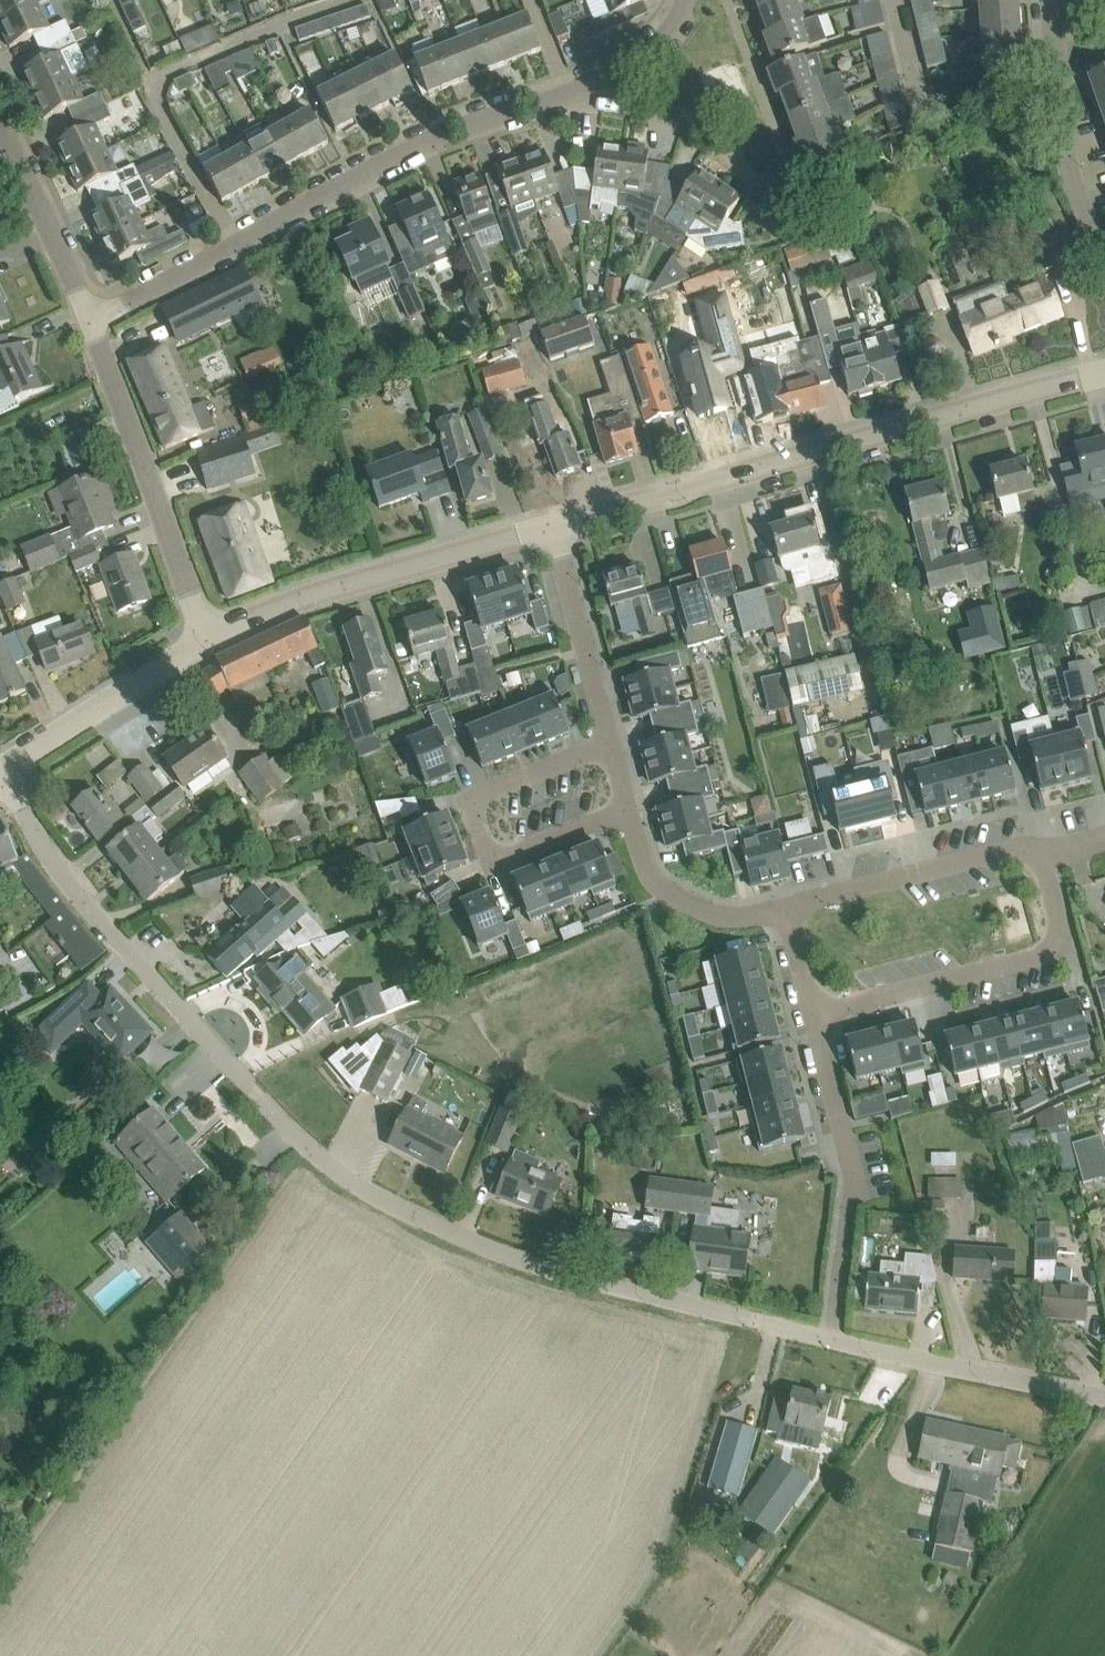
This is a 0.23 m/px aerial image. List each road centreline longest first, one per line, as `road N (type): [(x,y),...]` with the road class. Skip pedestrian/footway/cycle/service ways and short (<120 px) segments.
road 1 (residential): [(2,771),(46,856),(86,906),(254,1094),(335,1170),(389,1205),(502,1254),(831,1338)]
road 2 (tertiary): [(1104,372),(551,527)]
road 3 (residential): [(88,319),(431,139),(592,88)]
road 4 (tertiary): [(551,527),(315,593),(204,636)]
road 5 (residential): [(1035,855),(1057,928),(1053,948),(815,1014)]
road 6 (residential): [(610,743),(490,791),(473,816),(483,842),(512,854),(628,809)]
road 7 (residential): [(204,636),(88,319)]
road 8 (residential): [(815,1014),(851,1190),(831,1338)]
road 9 (residential): [(831,1338),(1104,1395)]
road 10 (residential): [(1104,264),(1062,142),(1051,0)]
road 11 (residential): [(787,907),(1012,847),(1035,855)]
road 12 (tertiary): [(204,636),(2,771)]
road 13 (residential): [(793,181),(755,182),(696,133),(592,88)]
road 14 (residential): [(551,527),(610,743)]
road 15 (residential): [(628,809),(652,879),(684,901),(719,916),(787,907)]
road 16 (residential): [(88,319),(0,128)]
road 17 (residential): [(592,88),(661,39),(684,0)]

